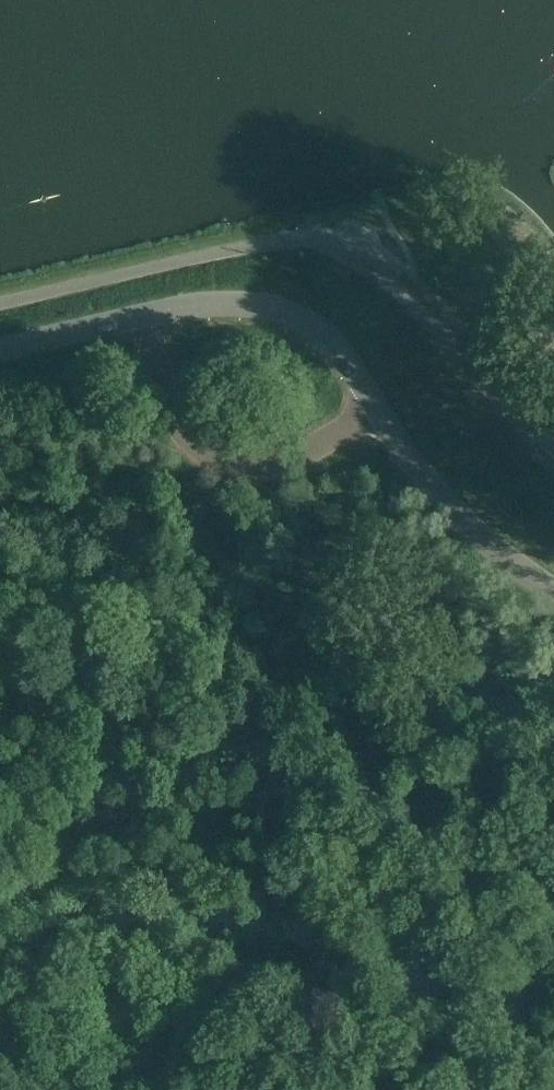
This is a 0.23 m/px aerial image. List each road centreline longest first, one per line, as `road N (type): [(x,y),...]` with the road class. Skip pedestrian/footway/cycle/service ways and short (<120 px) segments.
road 1 (tertiary): [(0,348),(198,307),(241,304),(291,313),(339,348),(469,529),(553,590)]

